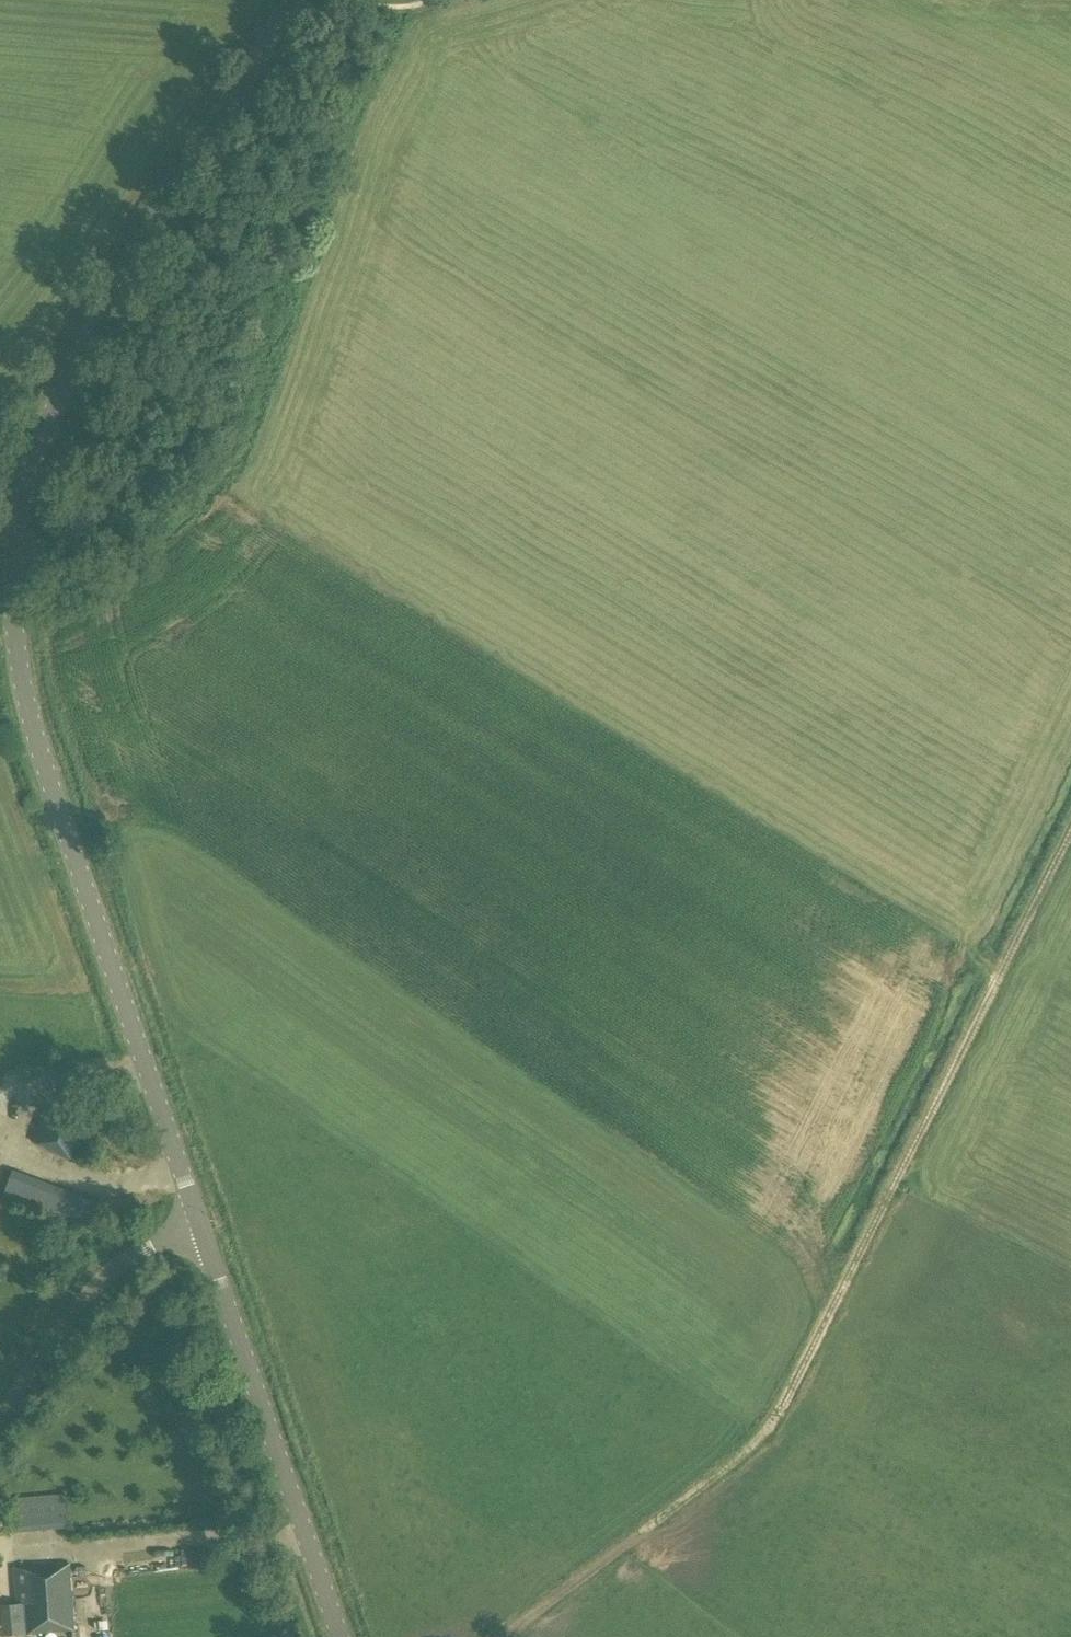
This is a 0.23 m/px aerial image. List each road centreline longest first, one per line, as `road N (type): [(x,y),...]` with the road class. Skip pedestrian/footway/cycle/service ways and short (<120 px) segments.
road 1 (tertiary): [(201,1223),(24,690),(5,612),(7,529),(20,451),(49,382),(295,0)]
road 2 (tertiary): [(340,1636),(201,1223)]
road 3 (unclassified): [(0,1428),(79,1318),(201,1223)]

